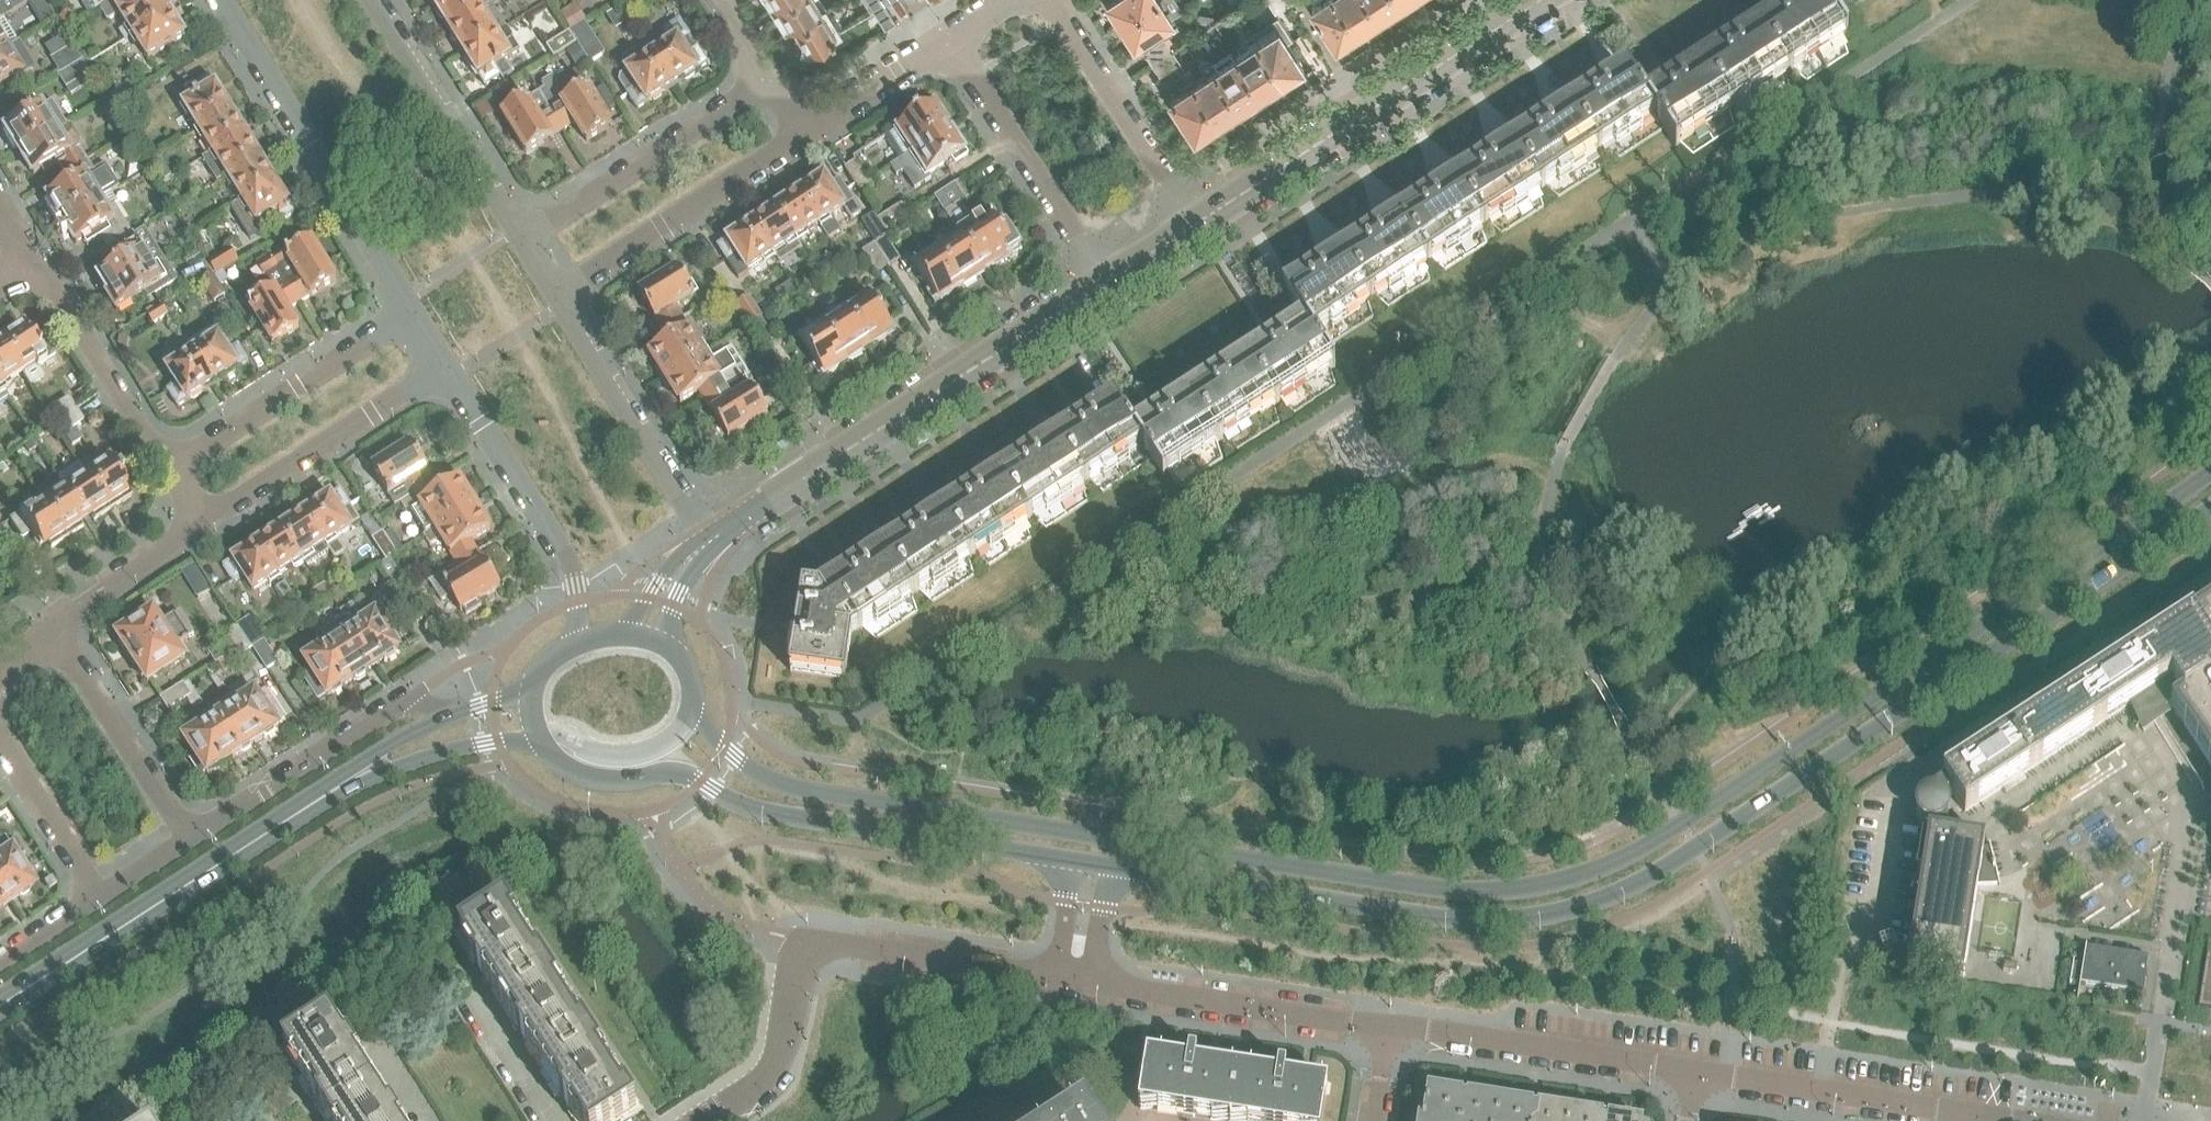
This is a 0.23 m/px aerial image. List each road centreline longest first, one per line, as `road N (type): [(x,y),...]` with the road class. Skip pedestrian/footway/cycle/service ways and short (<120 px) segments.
road 1 (secondary): [(2210,472),(1658,837),(1585,873),(1499,890),(1449,891),(790,787),(742,764),(689,712),(686,676),(660,641)]
road 2 (secondary): [(1093,865),(1433,919),(1520,921),(1565,913),(1644,882),(1697,849),(2210,506)]
road 3 (secondary): [(537,739),(584,775),(679,772),(758,812),(1093,865)]
road 4 (residential): [(709,1120),(769,1080),(794,958),(804,944),(1076,978)]
road 5 (residential): [(709,542),(1107,283)]
road 6 (residential): [(1196,225),(1548,0)]
road 7 (secondary): [(0,1007),(328,794)]
road 8 (residential): [(221,0),(413,309)]
road 9 (residential): [(192,838),(51,627),(0,663)]
road 10 (residential): [(449,365),(563,546),(576,621),(571,646)]
road 11 (residential): [(1076,978),(1388,1023)]
road 12 (residential): [(1388,1023),(1695,1070)]
road 13 (residential): [(447,714),(404,705),(192,838)]
road 14 (residential): [(169,470),(413,309)]
road 15 (residential): [(558,296),(802,137)]
road 16 (residential): [(1695,1070),(1981,1117)]
road 17 (residential): [(709,542),(573,334),(558,296)]
road 18 (residential): [(1107,283),(960,36)]
road 19 (residential): [(207,519),(449,365)]
road 20 (residential): [(524,236),(768,87)]
road 21 (residential): [(524,236),(378,0)]
road 22 (residential): [(1196,225),(1058,0)]
road 23 (residential): [(169,470),(41,264)]
road 24 (secondary): [(328,794),(421,758),(537,739)]
road 25 (residential): [(802,137),(960,36)]
road 26 (residential): [(0,741),(100,899)]
road 27 (secondary): [(447,714),(371,754),(328,794)]
road 28 (residential): [(104,590),(207,519)]

